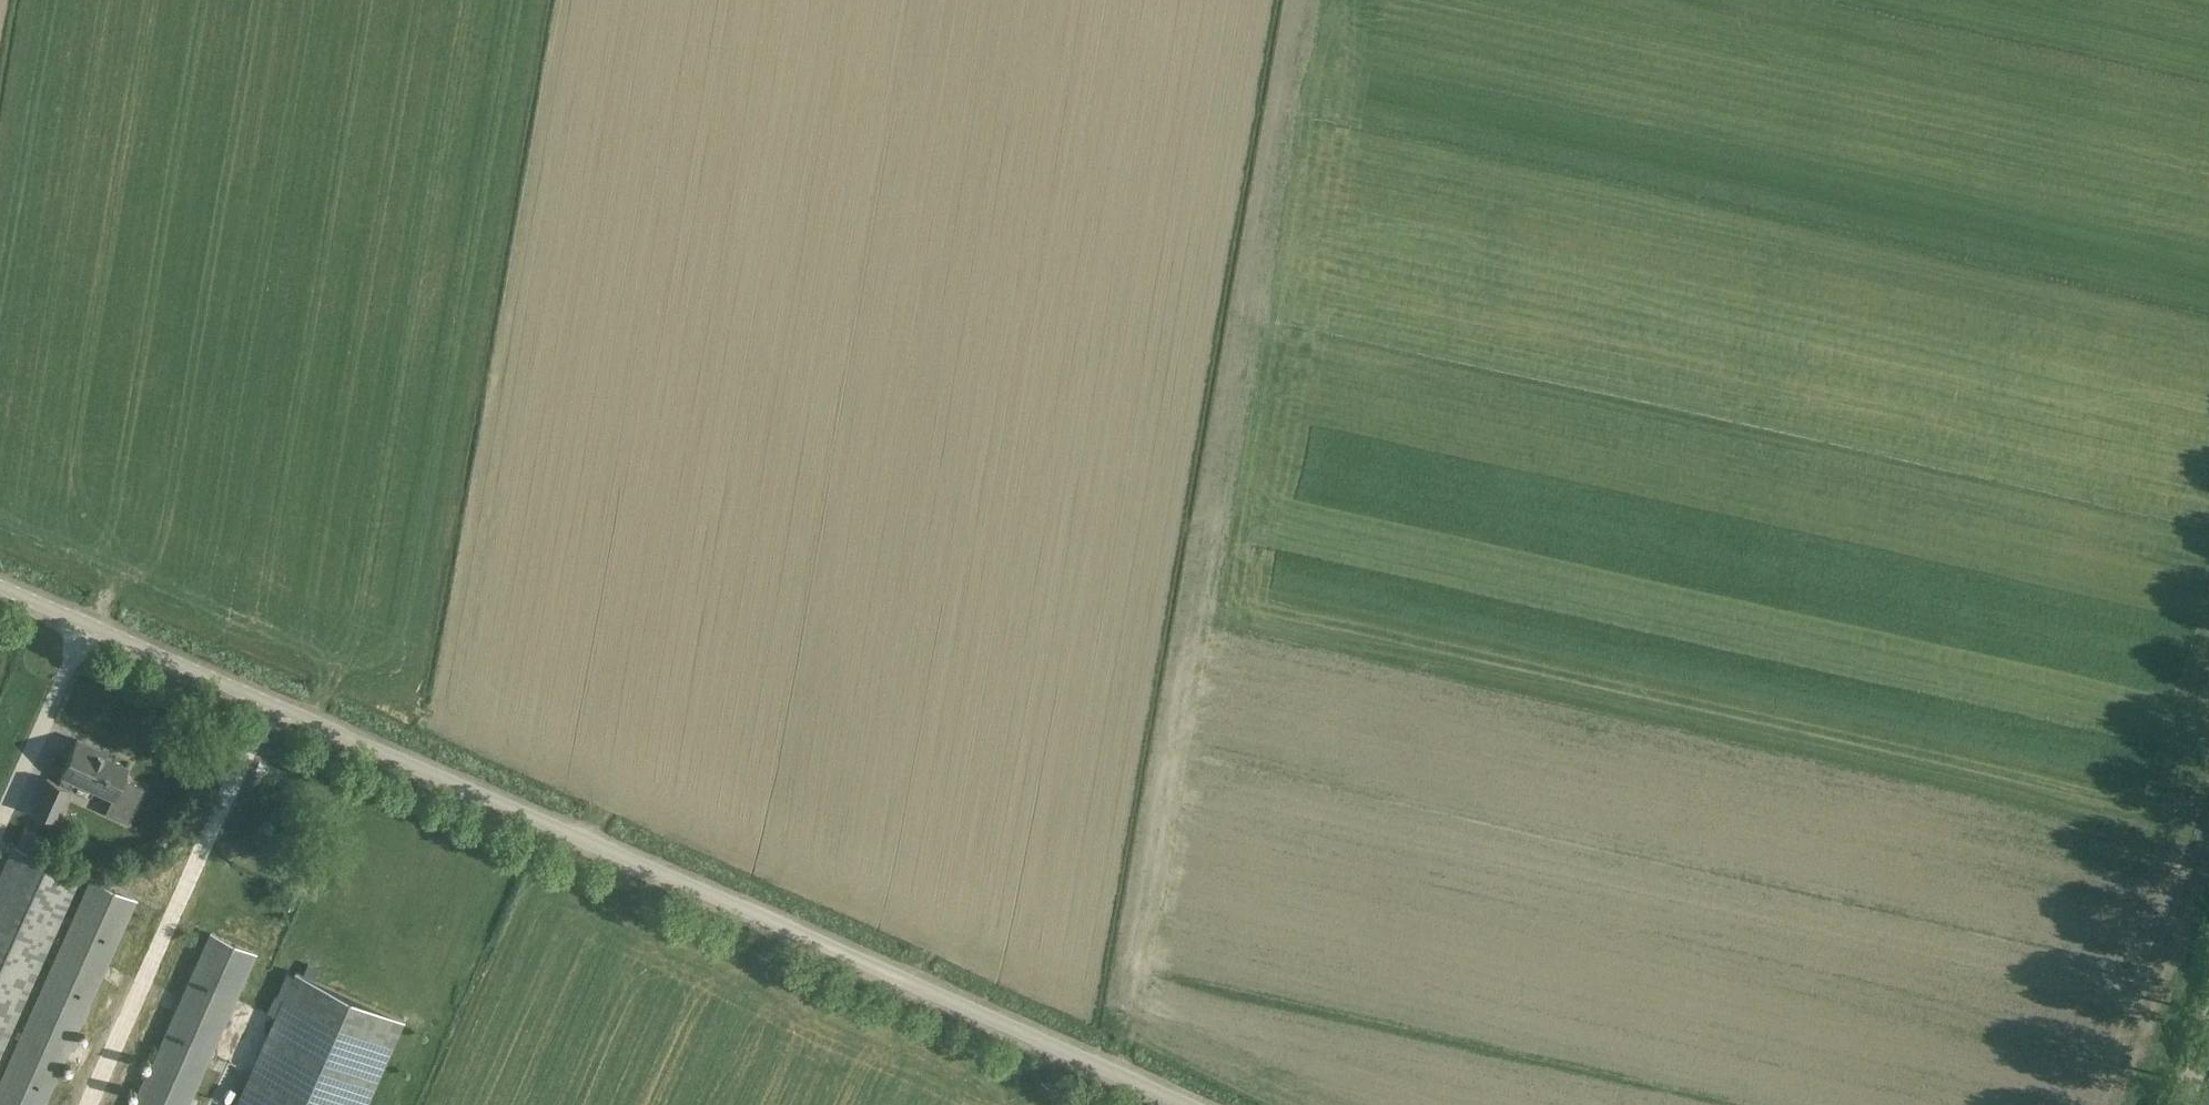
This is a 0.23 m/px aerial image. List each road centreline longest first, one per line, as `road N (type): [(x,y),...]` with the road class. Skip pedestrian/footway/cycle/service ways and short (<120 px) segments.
road 1 (unclassified): [(1163,1104),(0,596)]

